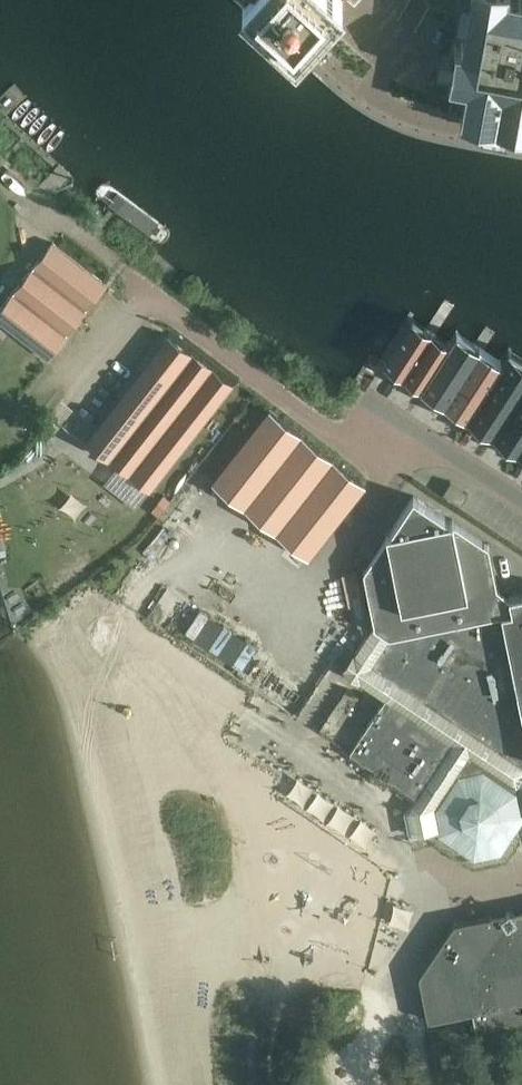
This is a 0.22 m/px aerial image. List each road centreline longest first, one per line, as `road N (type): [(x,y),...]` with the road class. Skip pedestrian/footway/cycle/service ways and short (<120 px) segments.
road 1 (residential): [(521,502),(438,447),(346,440),(132,286)]
road 2 (residential): [(364,91),(521,139)]

